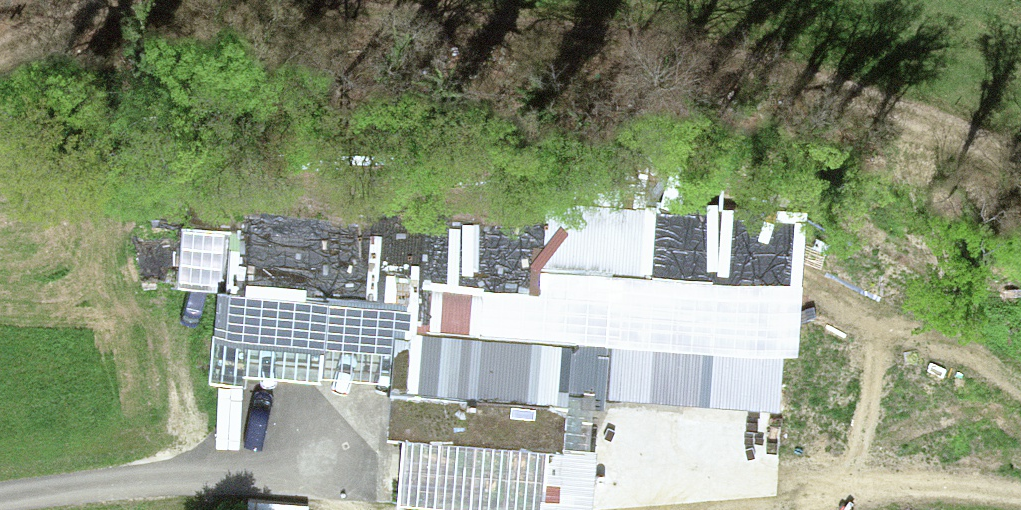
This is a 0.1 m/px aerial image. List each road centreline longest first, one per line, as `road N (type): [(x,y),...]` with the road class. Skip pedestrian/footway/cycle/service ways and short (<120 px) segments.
road 1 (track): [(0,58),(78,16),(175,17),(276,1),(521,40),(698,53),(920,131),(1020,178)]
road 2 (track): [(598,509),(696,431),(1020,501)]
road 3 (track): [(0,497),(261,465),(363,509)]

